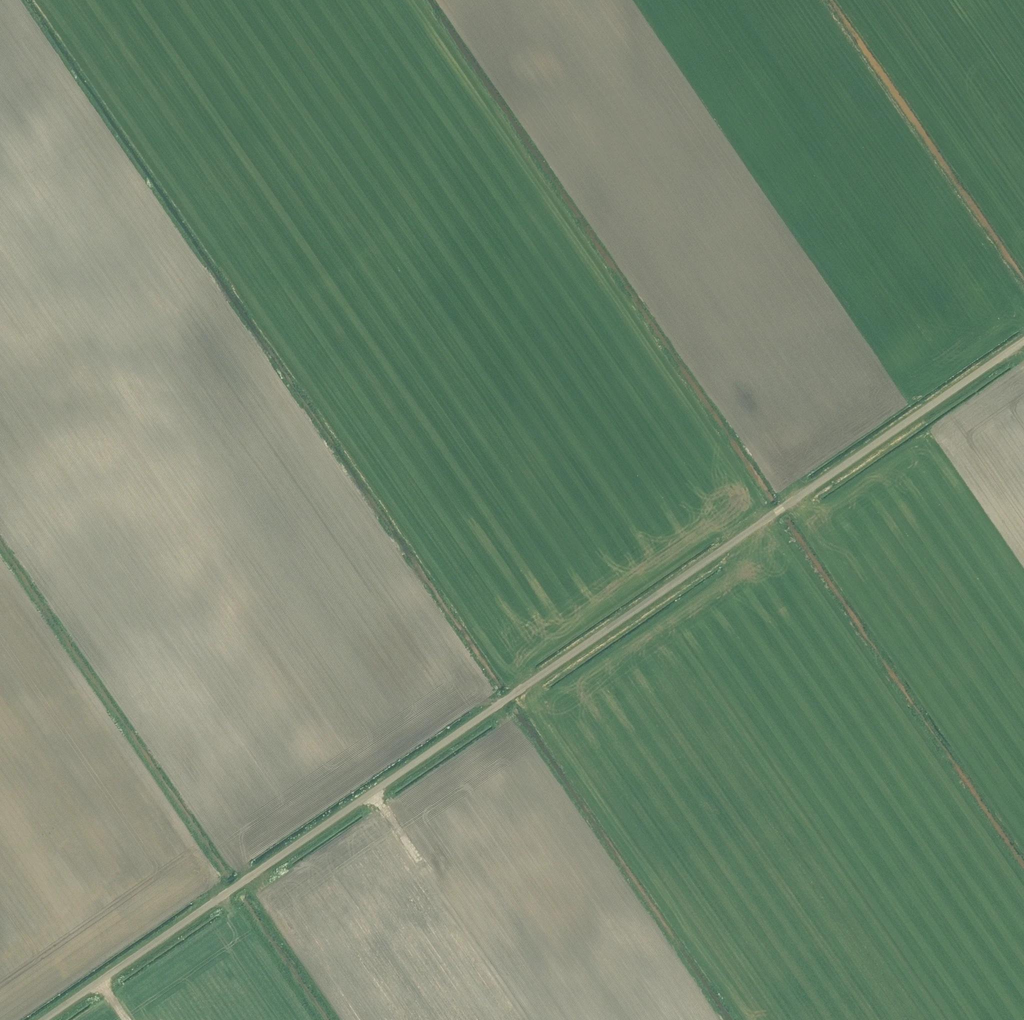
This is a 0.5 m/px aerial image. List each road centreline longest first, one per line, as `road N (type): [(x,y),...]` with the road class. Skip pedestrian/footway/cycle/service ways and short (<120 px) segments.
road 1 (unclassified): [(42,1019),(1023,340)]

